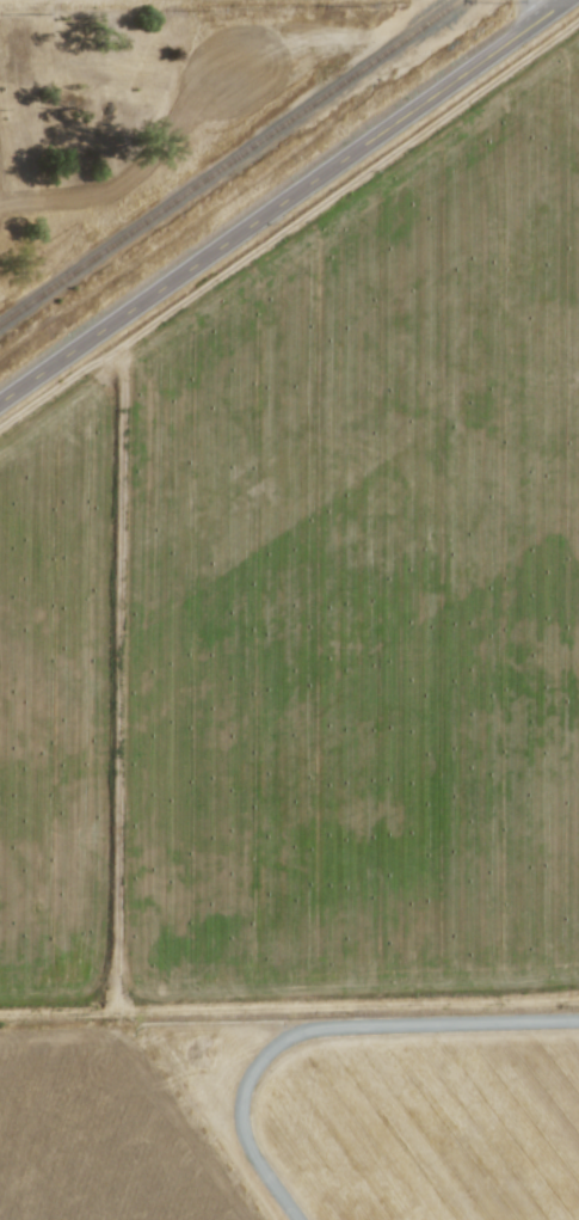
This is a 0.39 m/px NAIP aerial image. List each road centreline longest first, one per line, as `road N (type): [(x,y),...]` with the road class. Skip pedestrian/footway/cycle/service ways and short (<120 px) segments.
road 1 (secondary): [(0,403),(569,0)]

